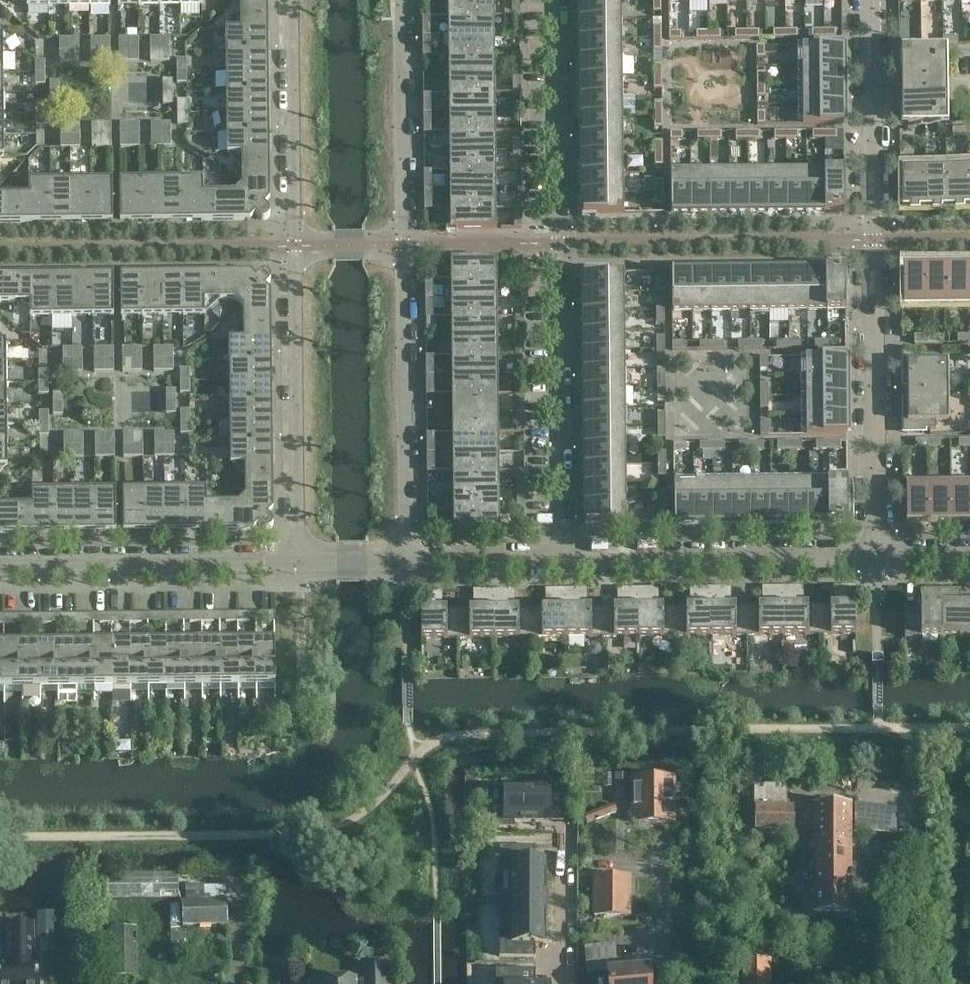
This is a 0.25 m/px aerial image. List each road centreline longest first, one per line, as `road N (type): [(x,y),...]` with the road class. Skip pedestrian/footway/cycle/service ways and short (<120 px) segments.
road 1 (residential): [(291,0),(292,564)]
road 2 (residential): [(409,562),(400,0)]
road 3 (residential): [(561,558),(554,0)]
road 4 (residential): [(878,561),(871,89)]
road 5 (residential): [(561,558),(878,561)]
road 6 (residential): [(0,565),(292,564)]
road 7 (residential): [(562,983),(561,829)]
road 8 (residential): [(409,562),(561,558)]

